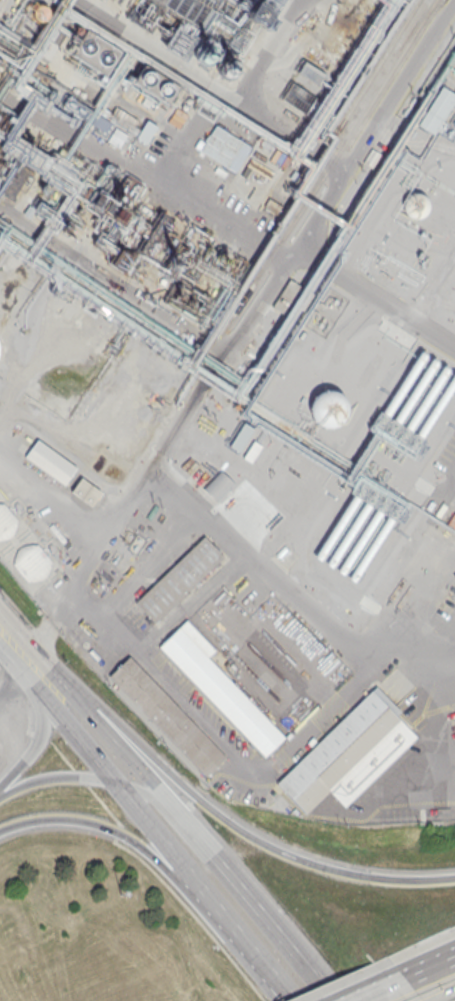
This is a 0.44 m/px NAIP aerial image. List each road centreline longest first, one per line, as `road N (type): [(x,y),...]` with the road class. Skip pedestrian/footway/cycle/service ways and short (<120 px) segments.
road 1 (motorway): [(454,879),(346,876),(298,860),(249,837),(100,718)]
road 2 (primary): [(334,1000),(177,809)]
road 3 (motorway): [(0,834),(53,822),(93,827),(207,897)]
road 4 (residential): [(454,350),(298,250)]
road 5 (motorway): [(177,809),(114,782),(73,778),(0,795)]
road 6 (primary): [(114,782),(207,897)]

